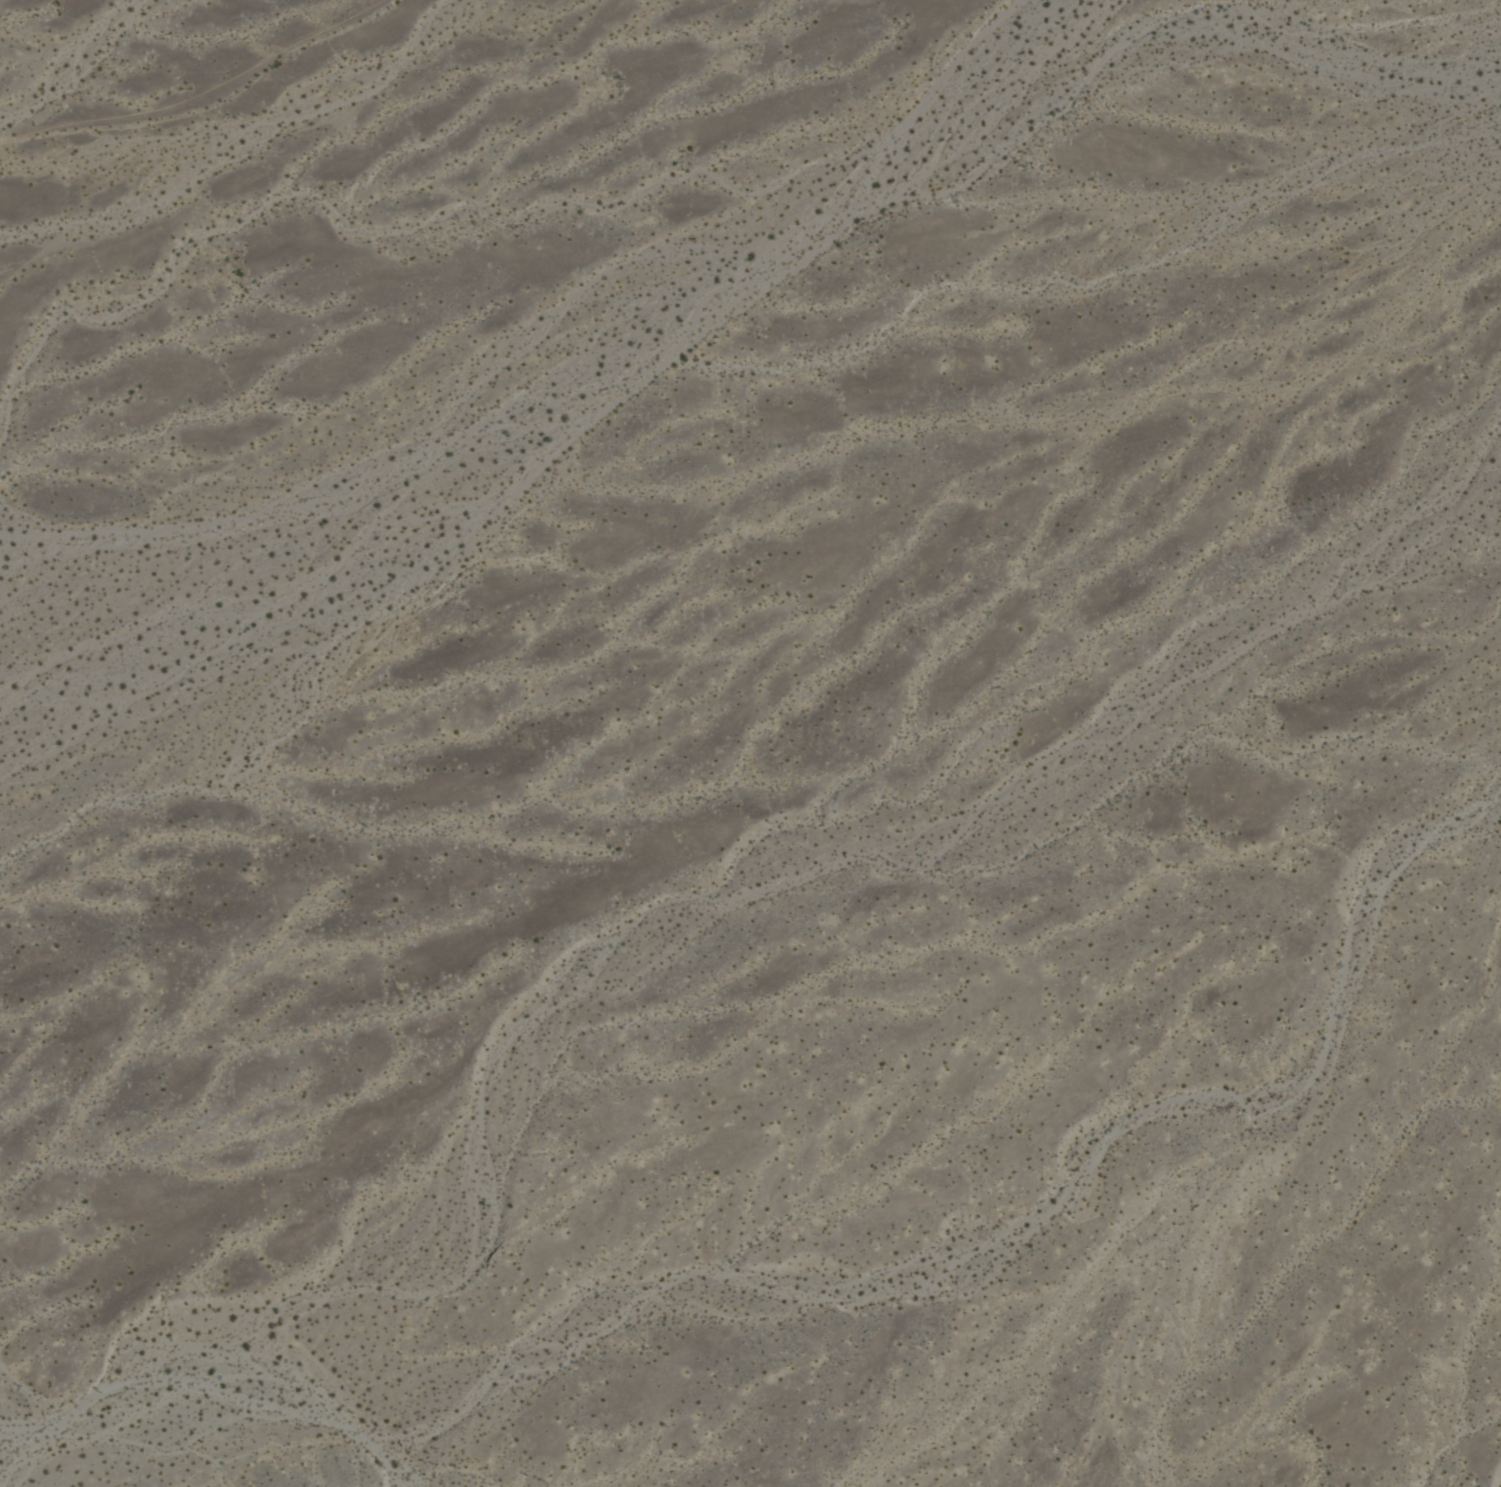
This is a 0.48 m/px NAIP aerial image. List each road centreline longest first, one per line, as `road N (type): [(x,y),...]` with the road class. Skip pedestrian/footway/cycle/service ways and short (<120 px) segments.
road 1 (track): [(395,0),(284,51),(217,103),(123,129),(0,133)]

